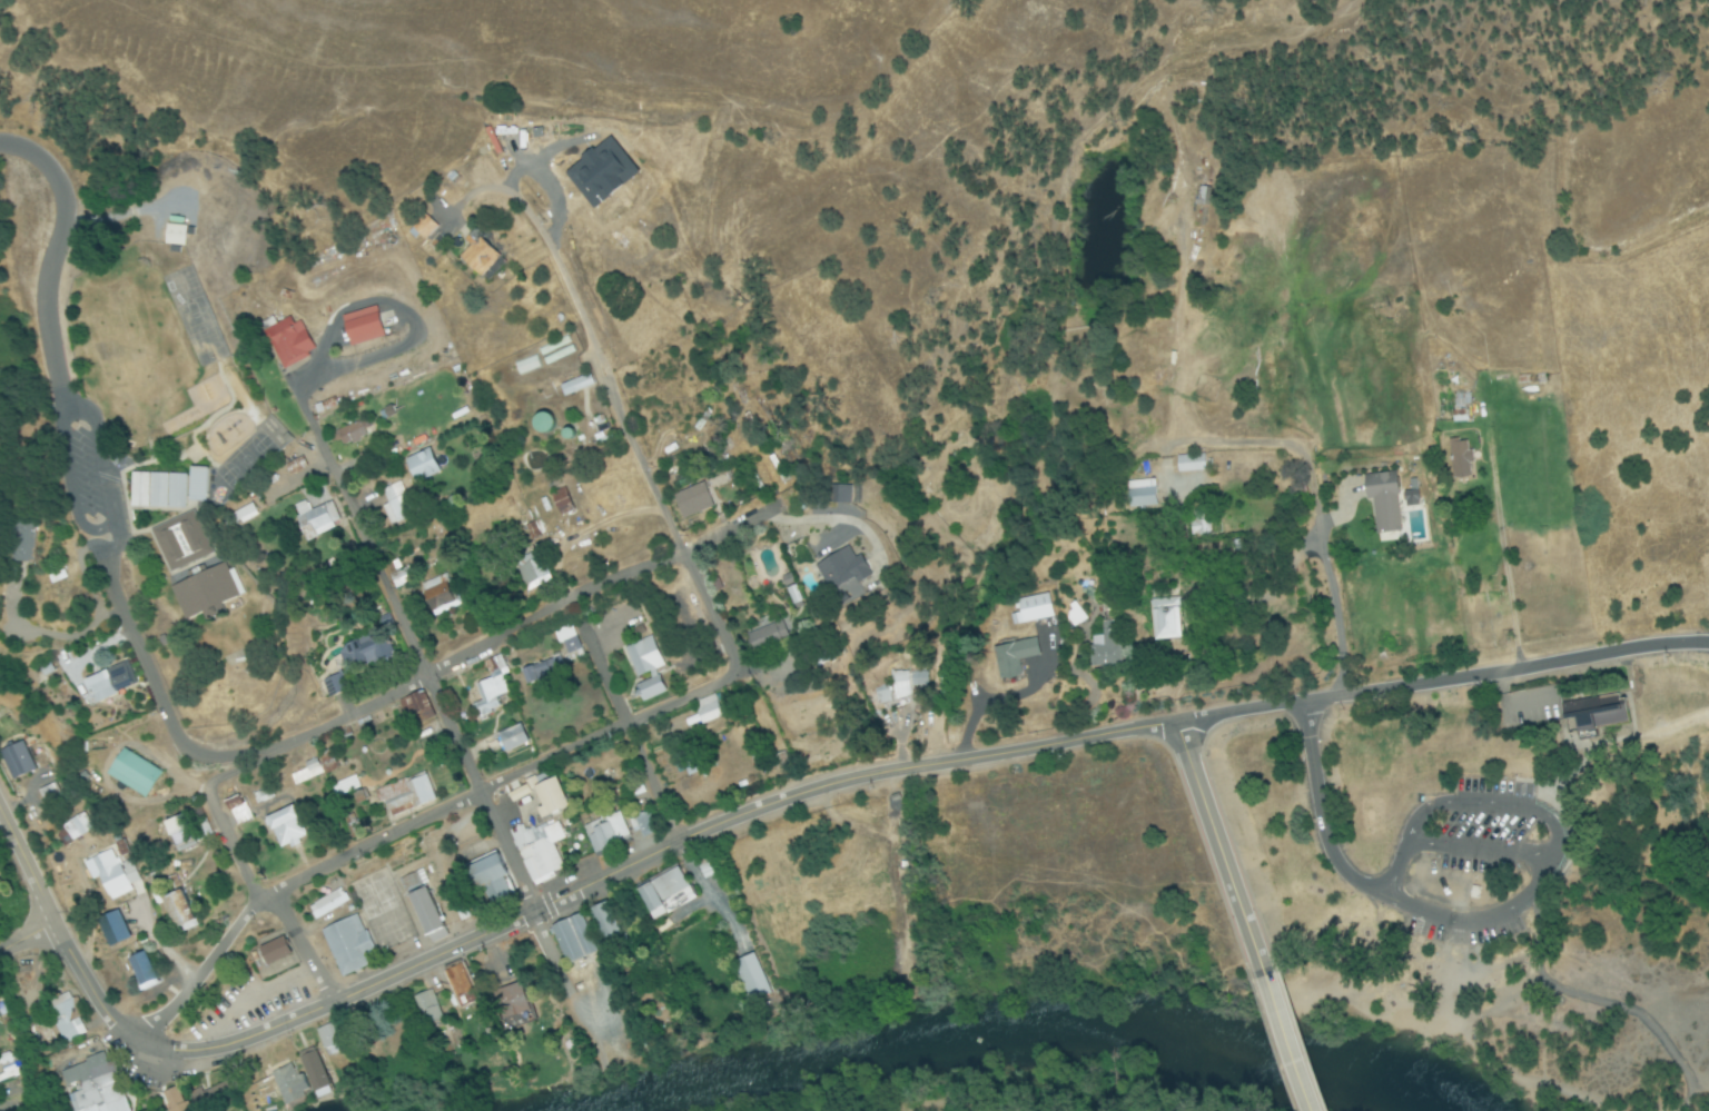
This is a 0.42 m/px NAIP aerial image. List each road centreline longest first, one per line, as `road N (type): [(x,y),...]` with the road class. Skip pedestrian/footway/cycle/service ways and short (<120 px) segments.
road 1 (tertiary): [(138,1045),(199,1051),(279,1026),(797,794),(895,770),(1181,727)]
road 2 (residential): [(138,1045),(276,891),(743,676)]
road 3 (residential): [(201,783),(781,509)]
road 4 (residential): [(1181,727),(1708,647)]
road 5 (residential): [(580,1018),(377,563)]
road 6 (tertiary): [(0,819),(81,984),(103,1019),(138,1045)]
road 7 (residential): [(201,783),(95,545)]
road 8 (residential): [(743,676),(635,439)]
road 9 (residential): [(682,841),(574,606)]
road 10 (tertiary): [(1181,727),(1258,960)]
road 11 (tertiary): [(1258,960),(1311,1110)]
road 12 (residential): [(330,1004),(281,909),(261,901)]

